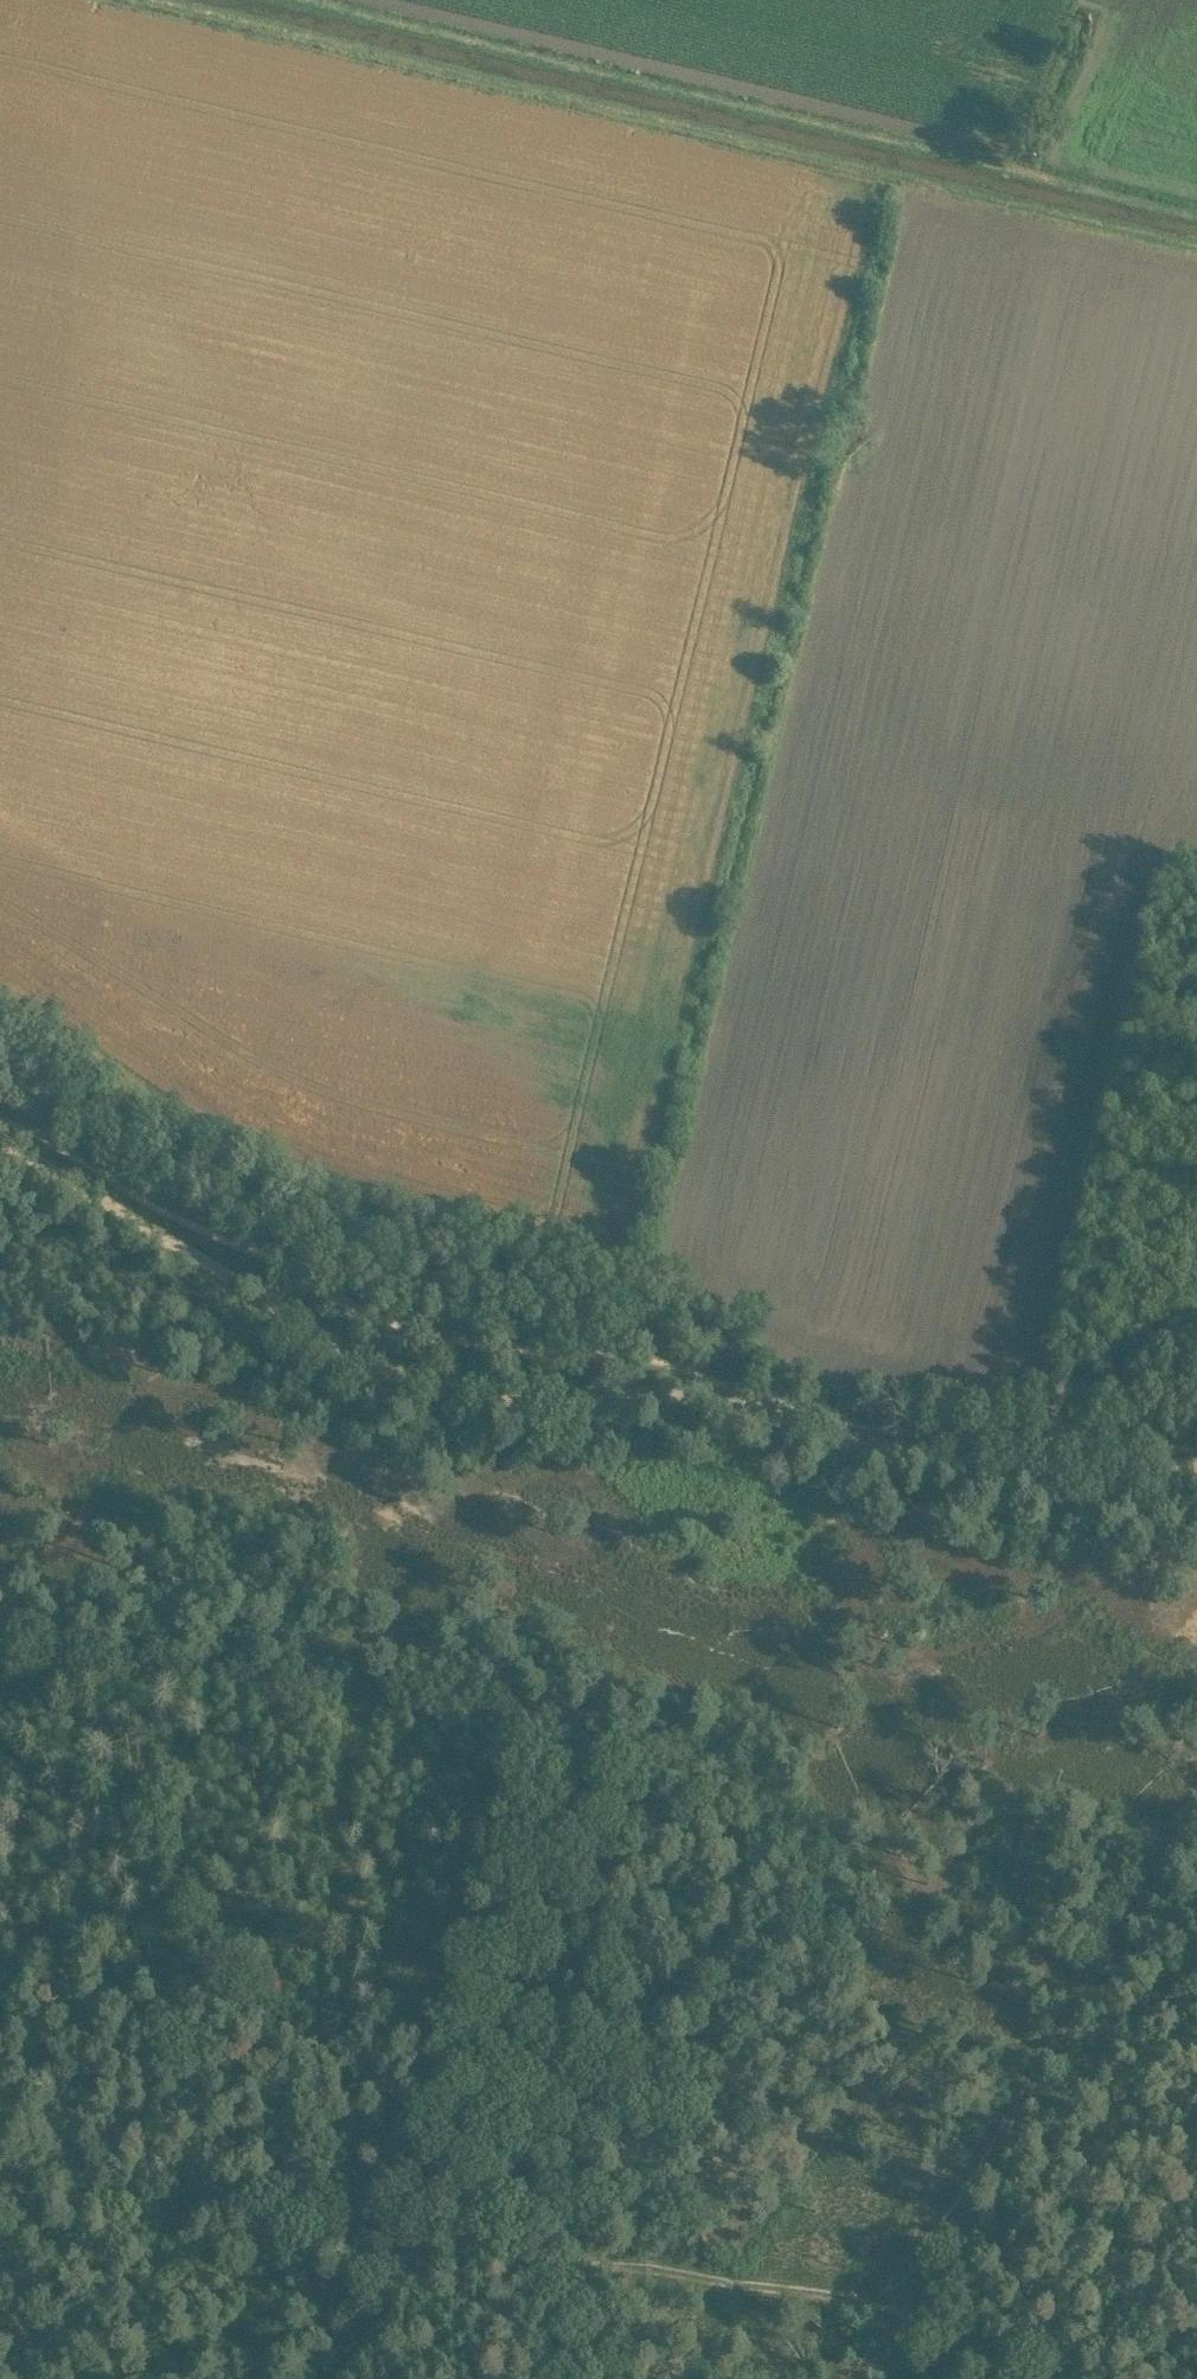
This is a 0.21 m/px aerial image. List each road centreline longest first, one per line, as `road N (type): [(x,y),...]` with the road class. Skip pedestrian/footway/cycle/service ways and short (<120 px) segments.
road 1 (track): [(1196,1448),(1164,1432),(952,1446),(864,1438),(673,1374),(470,1374),(357,1342),(0,1140)]
road 2 (track): [(1196,214),(307,0)]
road 3 (track): [(1196,1792),(905,2315)]
road 4 (track): [(424,2233),(866,2293),(905,2315)]
road 5 (track): [(338,2378),(424,2233)]
road 6 (track): [(905,2315),(1009,2378)]

